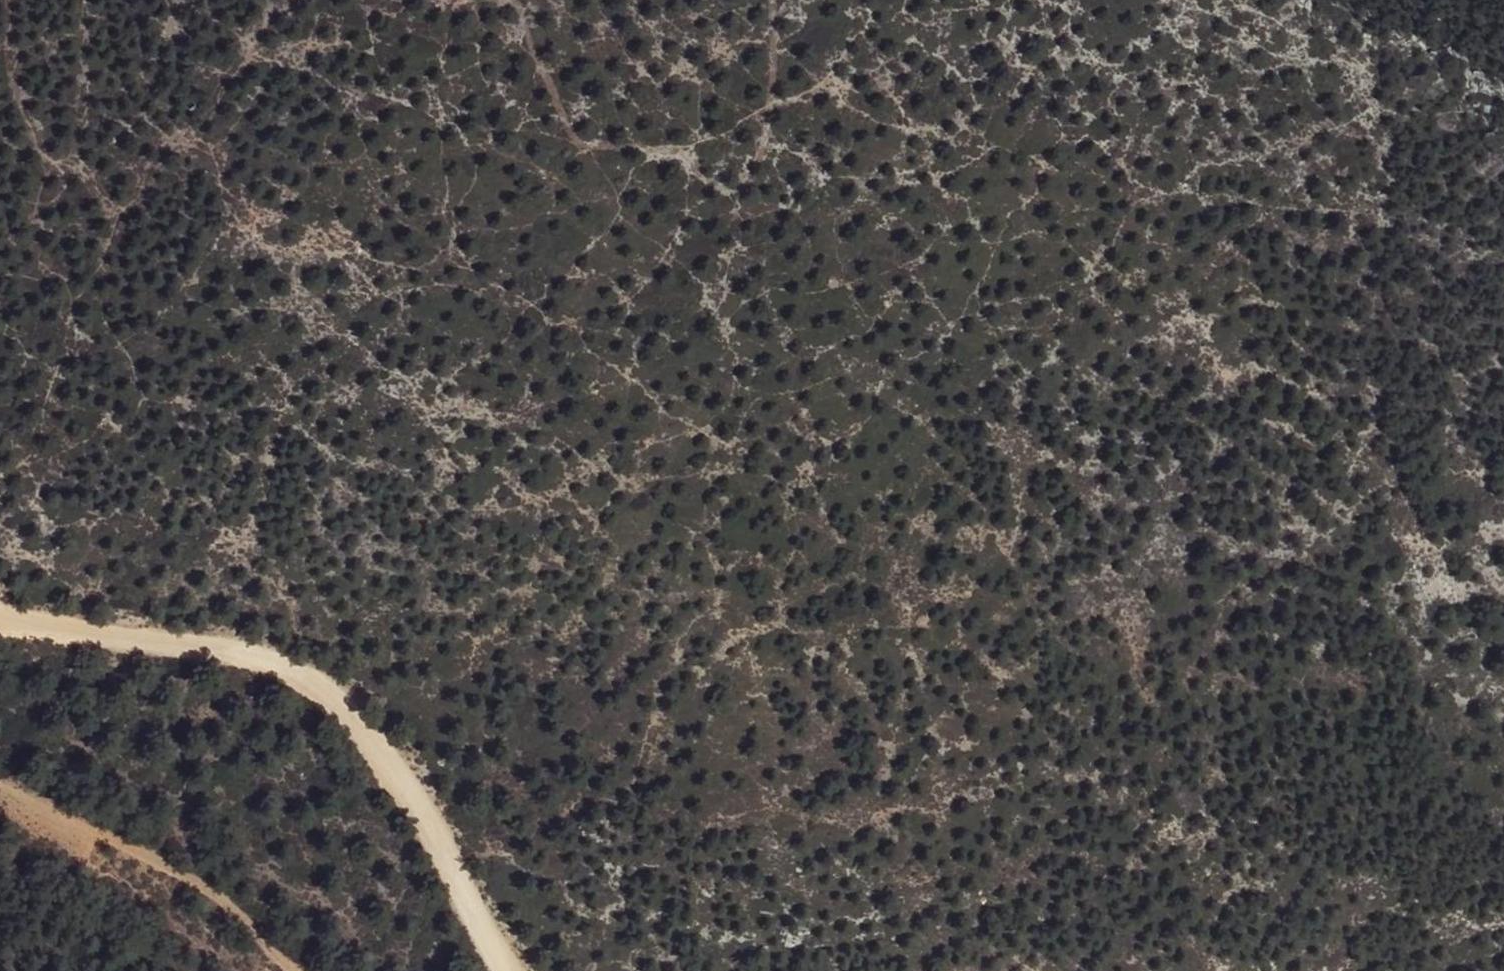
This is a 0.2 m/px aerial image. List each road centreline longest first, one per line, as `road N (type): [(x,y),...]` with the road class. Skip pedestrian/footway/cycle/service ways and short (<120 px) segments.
road 1 (track): [(0,622),(208,638),(349,708),(509,970)]

